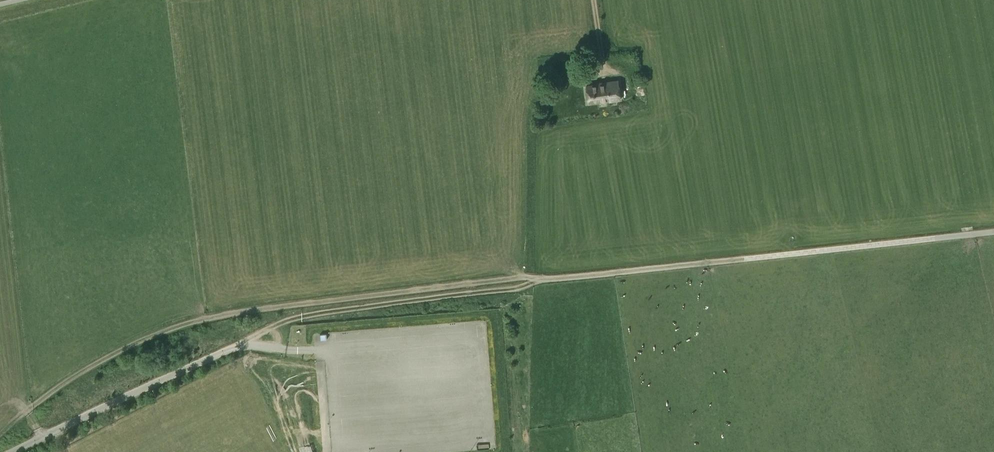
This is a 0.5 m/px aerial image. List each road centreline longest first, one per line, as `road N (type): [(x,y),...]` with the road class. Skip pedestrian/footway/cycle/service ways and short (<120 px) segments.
road 1 (track): [(40,439),(27,410),(37,402),(127,347),(183,326),(279,306),(540,280)]
road 2 (track): [(307,316),(540,280)]

